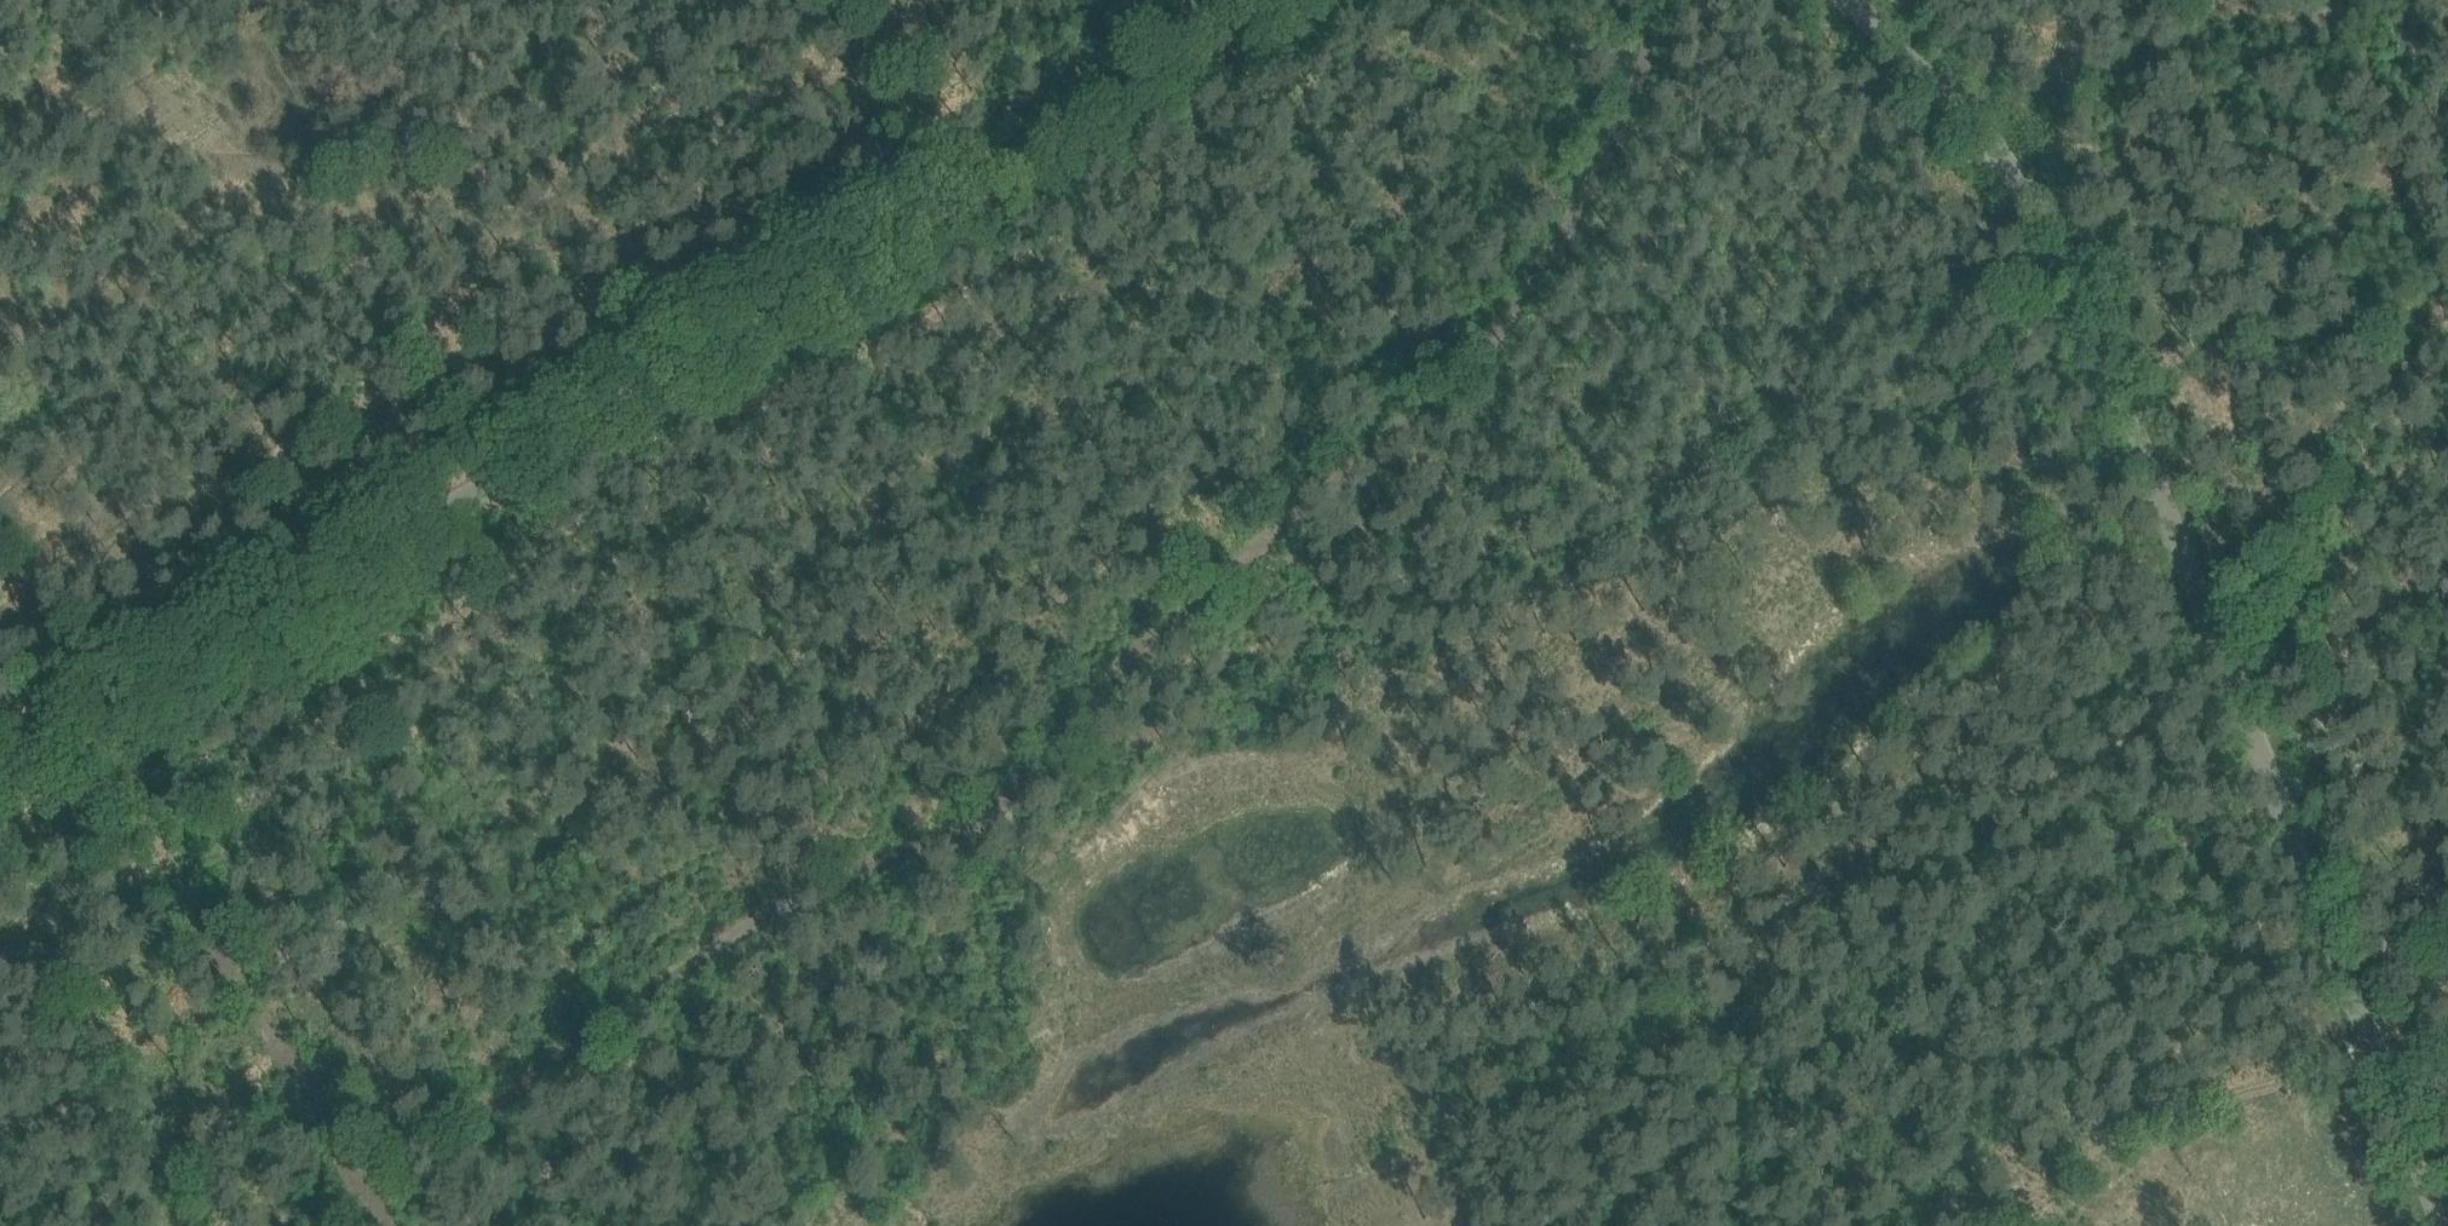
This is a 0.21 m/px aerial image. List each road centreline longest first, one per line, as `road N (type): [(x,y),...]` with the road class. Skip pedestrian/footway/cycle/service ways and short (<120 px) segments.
road 1 (unclassified): [(0,784),(1279,0)]
road 2 (unclassified): [(2443,1225),(2066,256),(2008,165),(1848,0)]

